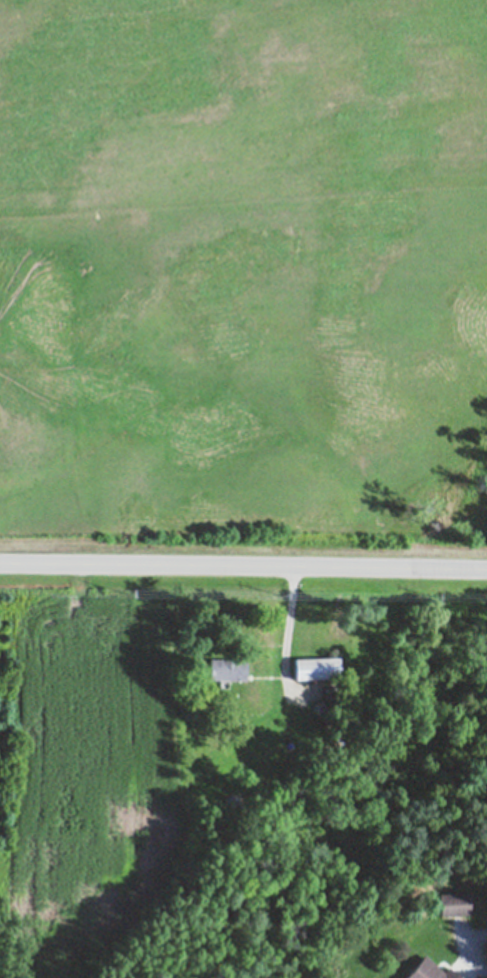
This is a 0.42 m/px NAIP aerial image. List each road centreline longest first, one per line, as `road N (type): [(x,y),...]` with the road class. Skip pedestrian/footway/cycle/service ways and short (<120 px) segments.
road 1 (tertiary): [(0,561),(486,569)]

